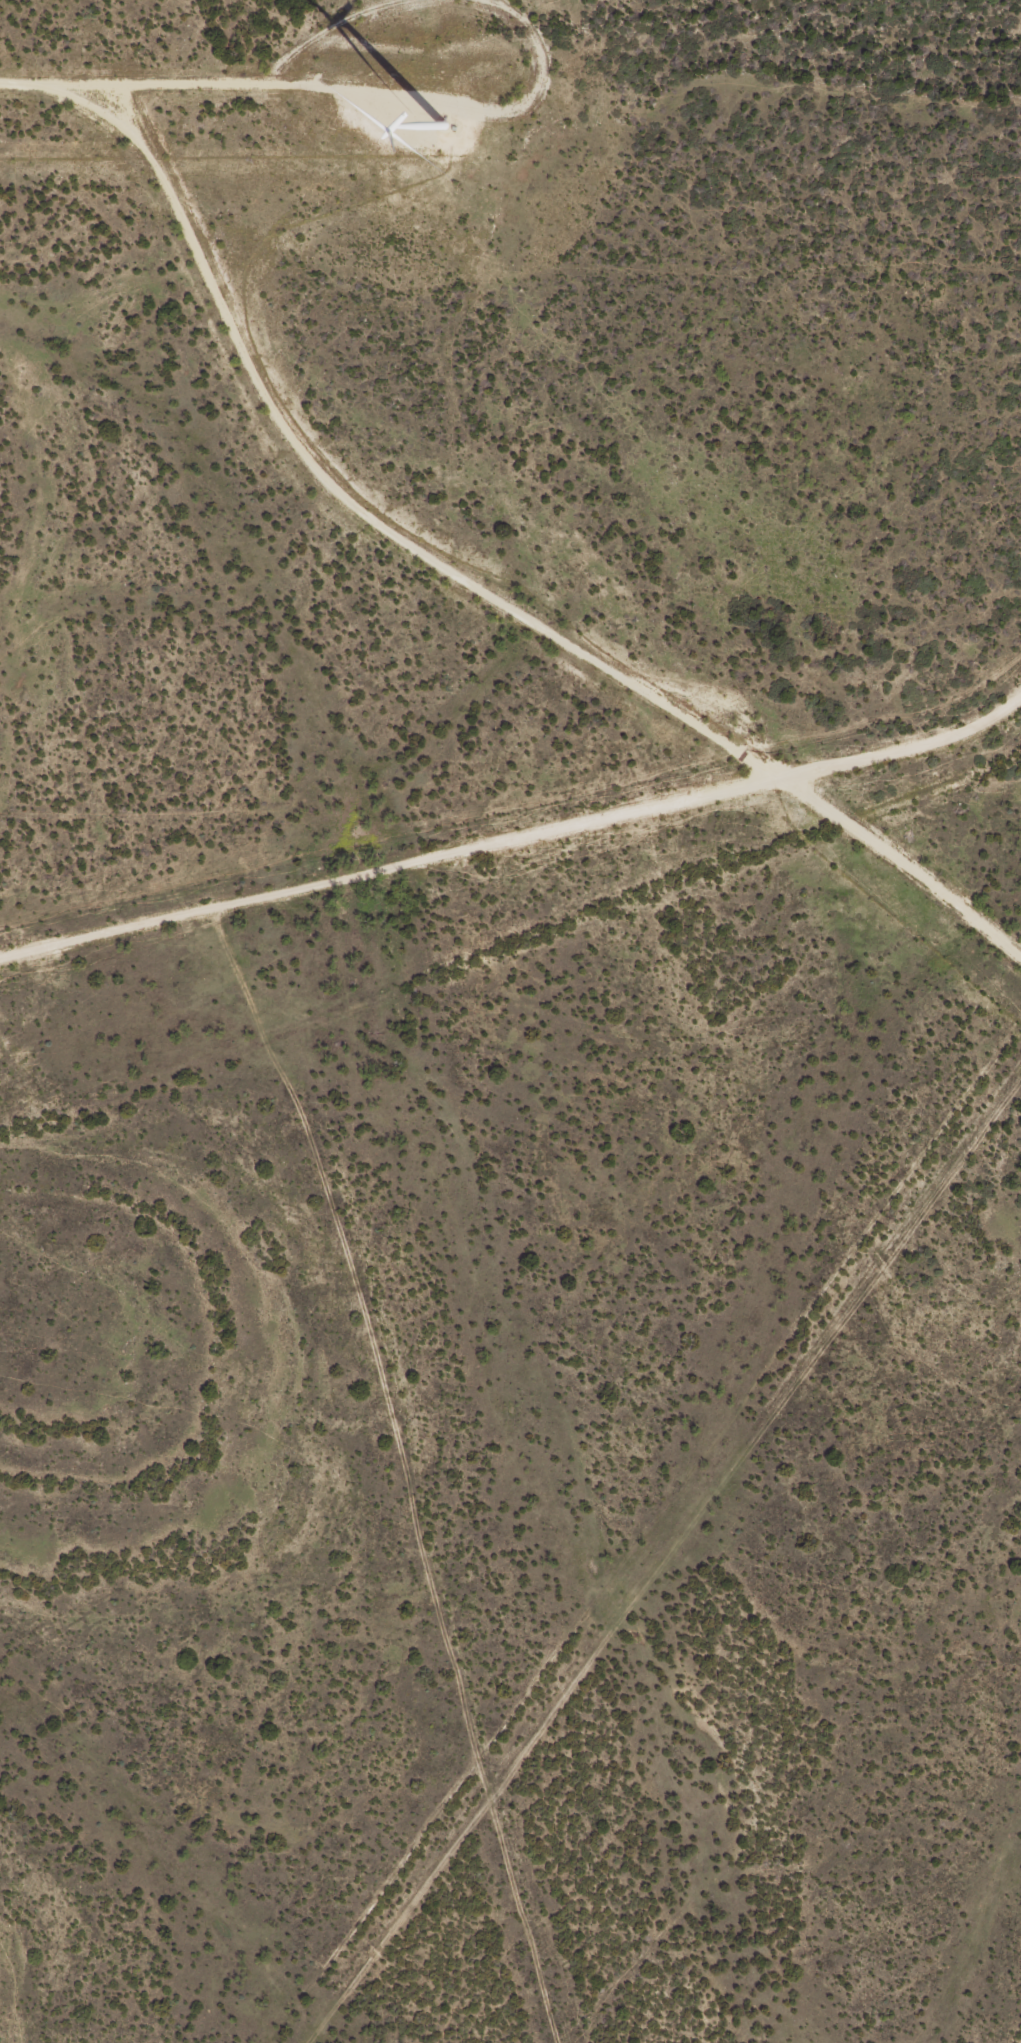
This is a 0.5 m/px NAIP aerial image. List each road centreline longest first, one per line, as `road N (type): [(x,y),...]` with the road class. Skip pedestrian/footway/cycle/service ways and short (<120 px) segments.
road 1 (track): [(0,981),(903,770),(1020,681)]

